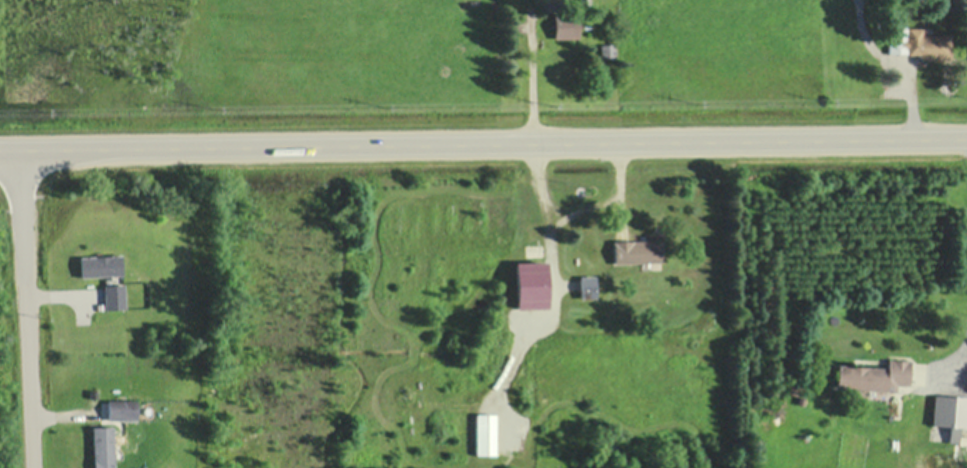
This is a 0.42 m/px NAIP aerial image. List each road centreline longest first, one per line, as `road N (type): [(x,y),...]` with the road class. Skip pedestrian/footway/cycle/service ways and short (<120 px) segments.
road 1 (primary): [(0,151),(966,141)]
road 2 (residential): [(31,467),(19,151)]

